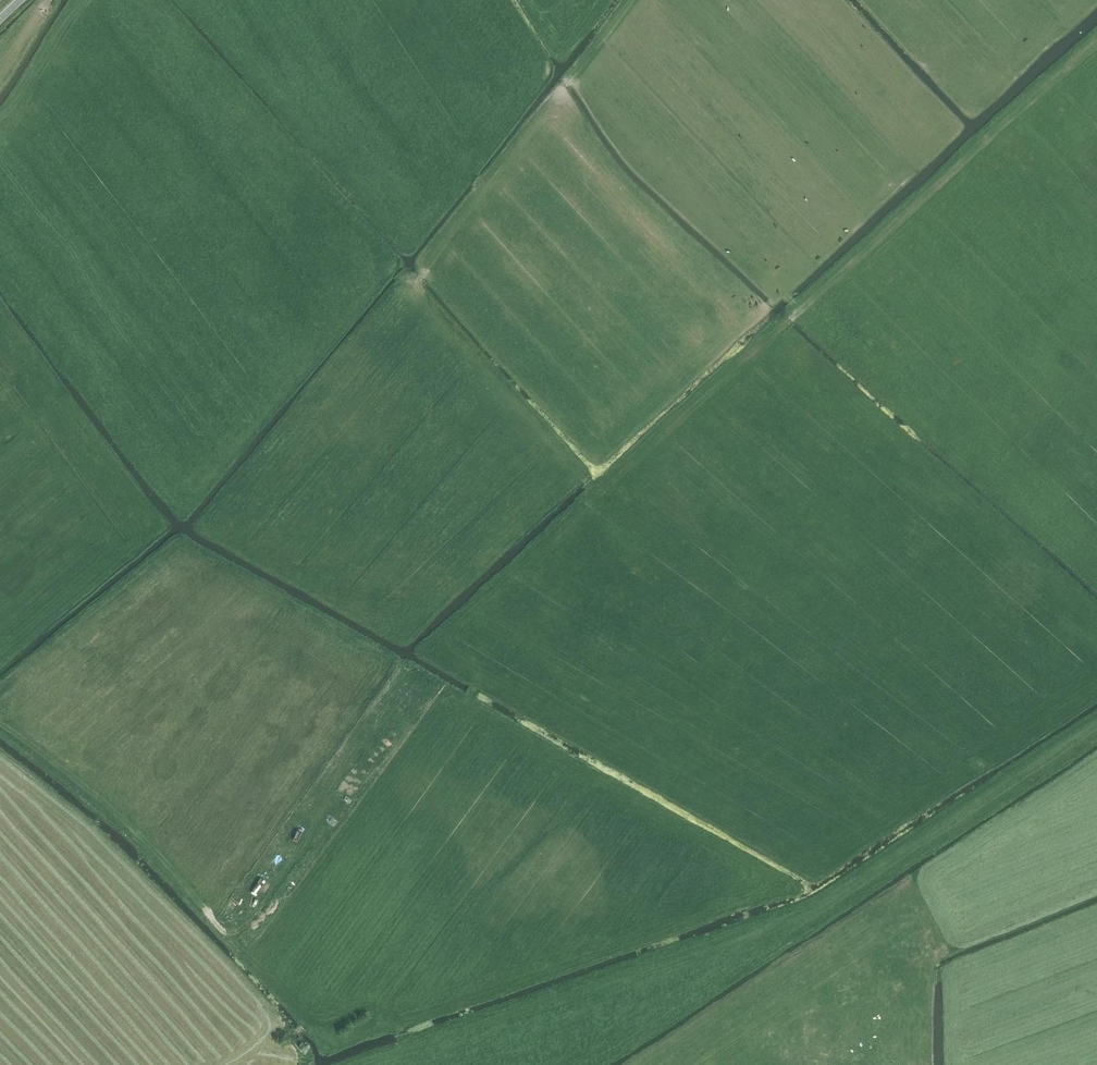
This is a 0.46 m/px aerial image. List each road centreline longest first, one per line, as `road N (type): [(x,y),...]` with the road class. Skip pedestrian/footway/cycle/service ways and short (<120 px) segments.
road 1 (track): [(307,1025),(132,830),(0,725)]

